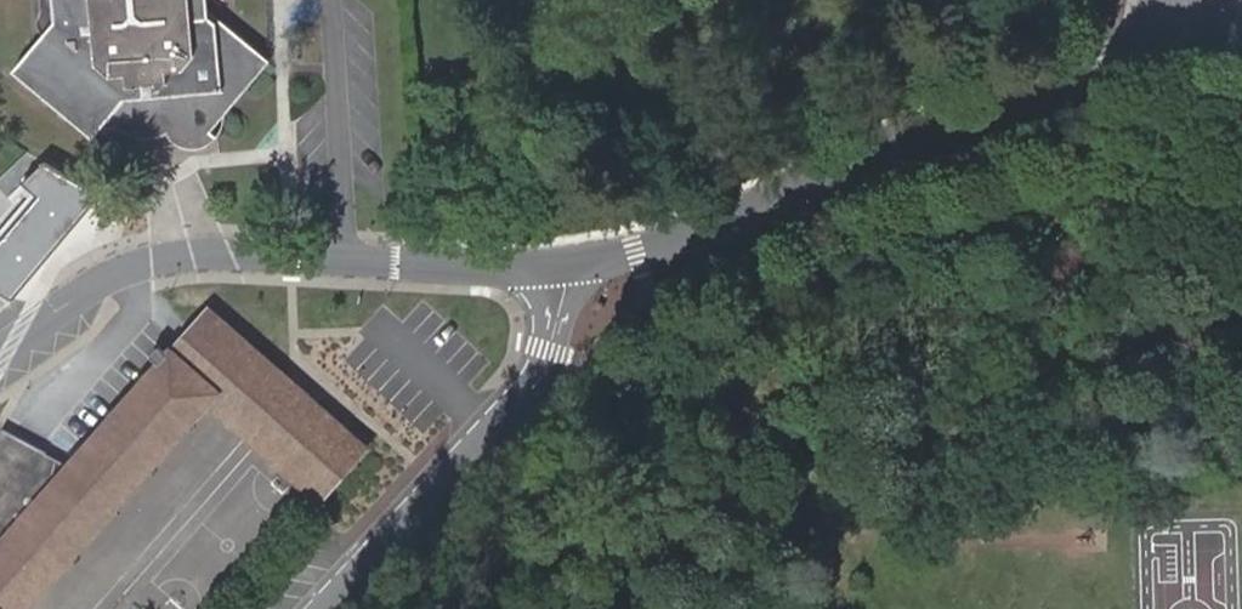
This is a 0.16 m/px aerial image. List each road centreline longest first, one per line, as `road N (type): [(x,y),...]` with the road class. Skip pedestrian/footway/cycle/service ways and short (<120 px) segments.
road 1 (tertiary): [(569,269),(681,242),(1123,69),(1165,40)]
road 2 (tertiary): [(0,352),(115,273),(180,256),(569,269)]
road 3 (tertiary): [(321,608),(527,394),(551,351),(569,269)]

